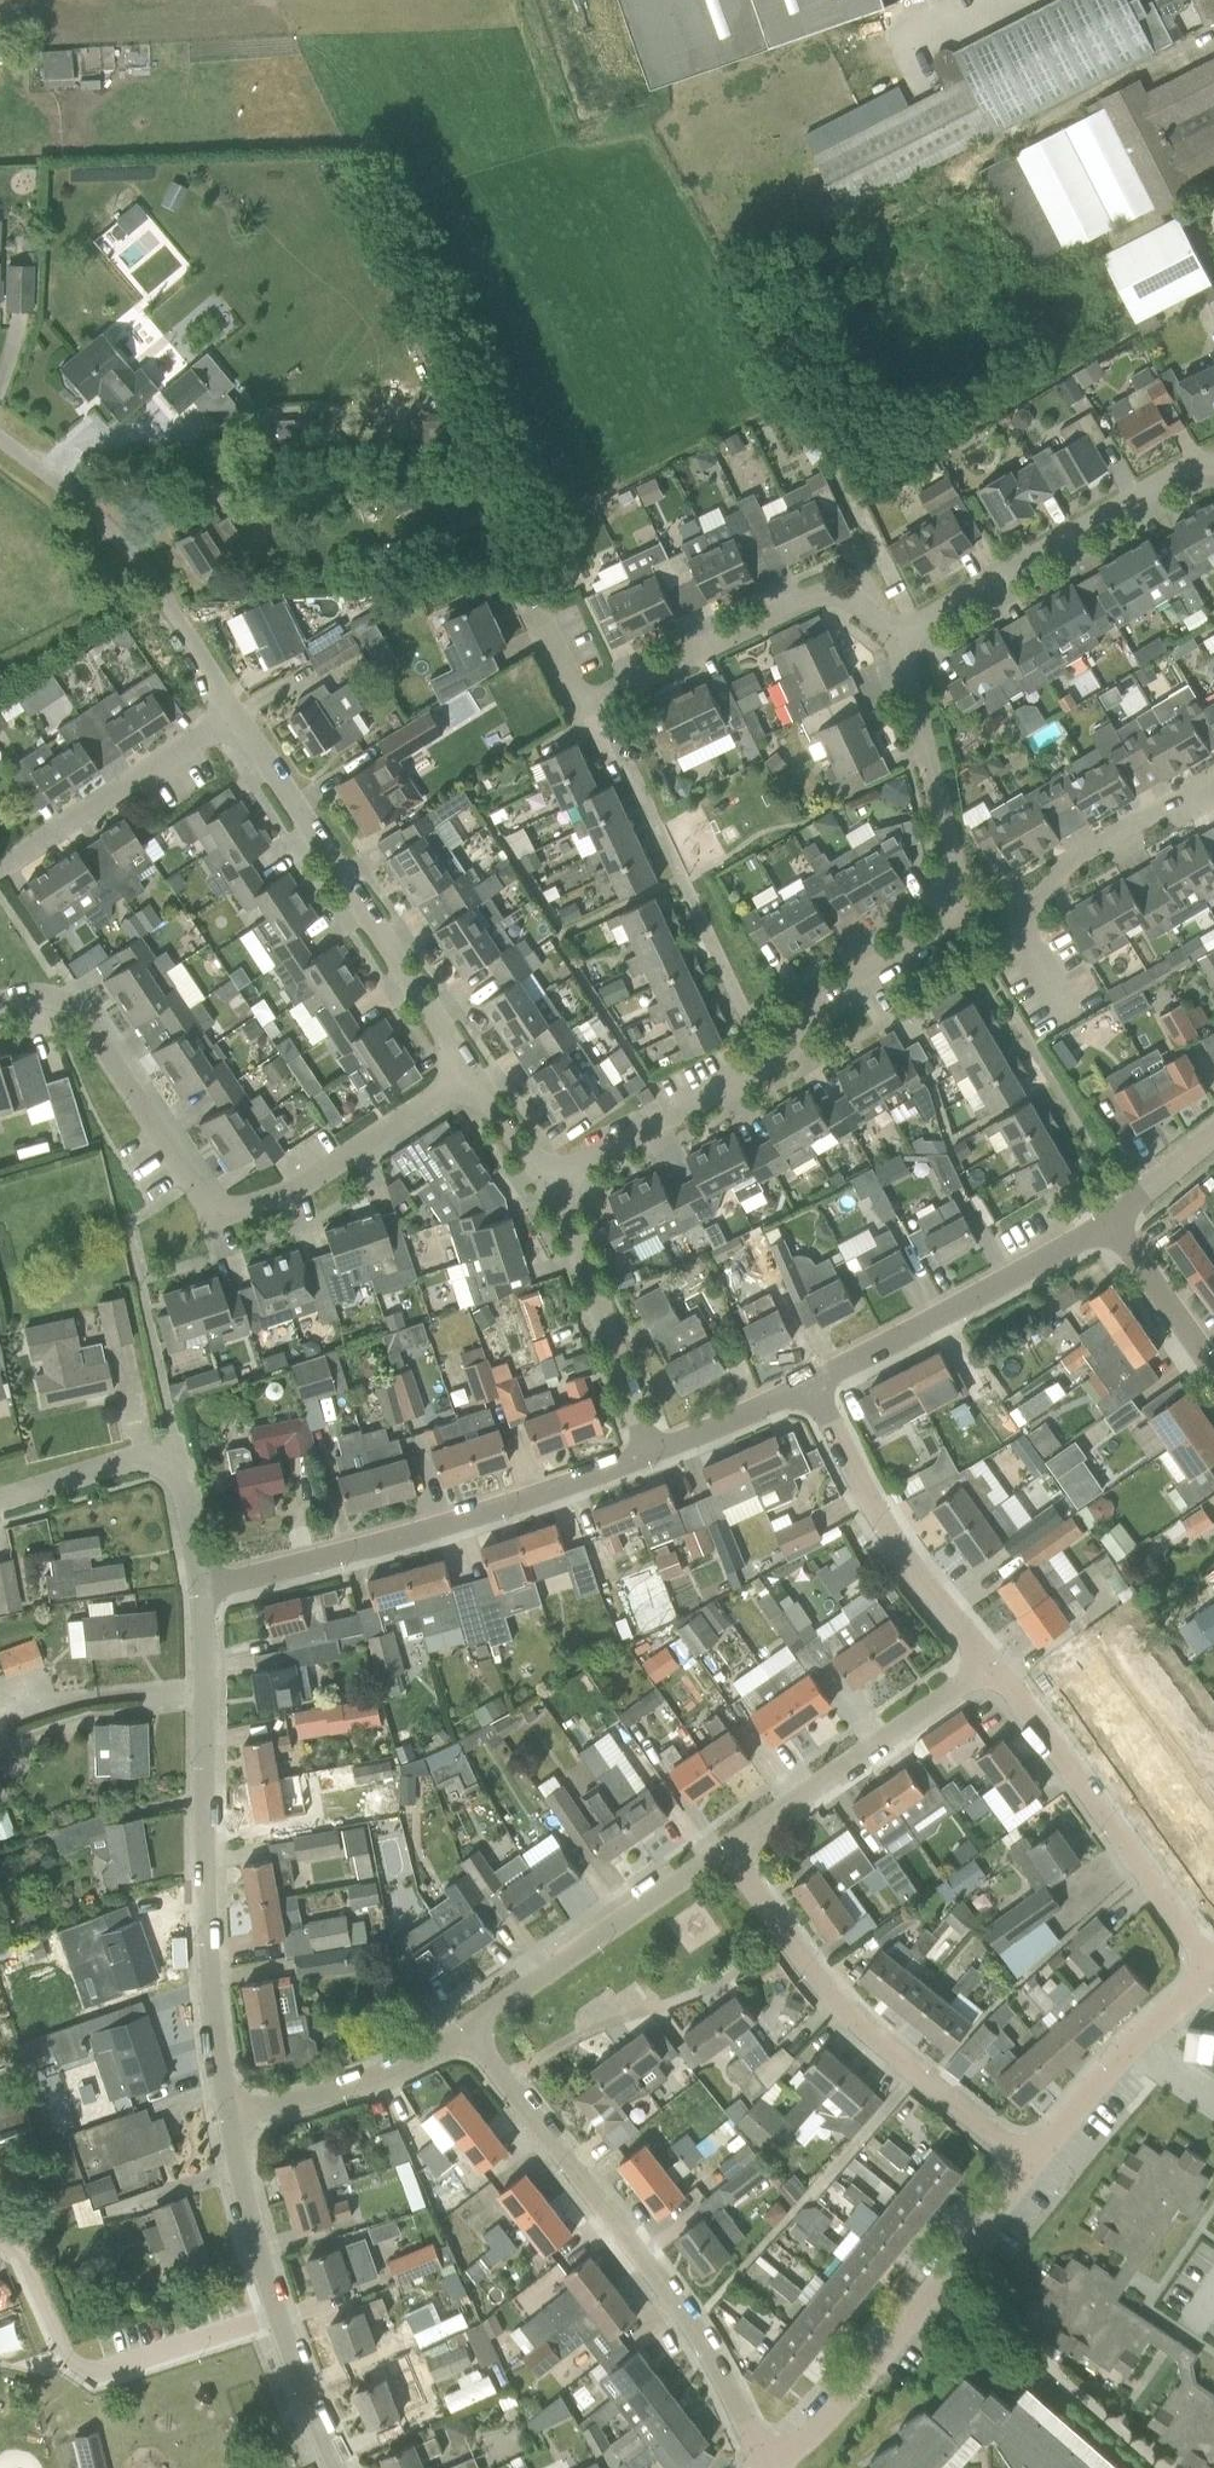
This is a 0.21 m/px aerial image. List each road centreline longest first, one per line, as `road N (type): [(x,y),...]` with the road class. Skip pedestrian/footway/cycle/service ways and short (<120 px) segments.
road 1 (residential): [(0,1014),(59,1016),(93,1043),(221,1209),(271,1206),(470,1082)]
road 2 (residential): [(762,2467),(713,2366),(638,2256),(458,2026)]
road 3 (residential): [(227,2113),(208,1980),(200,1591)]
road 4 (residential): [(531,1181),(768,1065),(825,997),(959,905)]
road 5 (residential): [(200,1591),(505,1515),(655,1456)]
road 6 (residential): [(1026,2163),(817,1979),(720,1848)]
road 7 (residential): [(470,1082),(236,724)]
road 8 (residential): [(1213,1974),(989,1665)]
road 9 (unclassified): [(236,724),(114,537),(0,438)]
road 10 (unclassified): [(580,696),(801,593),(835,598),(909,640)]
road 11 (residential): [(909,640),(924,621),(1183,471),(1213,463)]
road 12 (residential): [(812,1386),(1114,1216)]
road 13 (residential): [(0,2255),(15,2264),(63,2362),(91,2367),(271,2307)]
road 14 (residential): [(989,1665),(883,1527),(812,1386)]
road 15 (residential): [(720,1848),(989,1665)]
road 16 (residential): [(458,2026),(720,1848)]
road 17 (residential): [(200,1591),(166,1468),(135,1457),(0,1502)]
road 18 (residential): [(655,1456),(531,1181)]
road 19 (residential): [(959,905),(997,919),(1031,910),(1070,866),(1213,786)]
road 20 (residential): [(1160,2467),(944,2270)]
road 21 (residential): [(959,905),(904,664),(909,640)]
road 22 (unclassified): [(14,859),(236,724)]
road 23 (residential): [(777,2467),(944,2270)]
road 24 (residential): [(227,2113),(297,2102),(458,2026)]
road 25 (residential): [(271,2307),(227,2113)]
road 26 (residential): [(1213,1361),(1114,1216)]
road 27 (residential): [(341,2467),(271,2307)]
road 28 (residential): [(655,1456),(812,1386)]
road 29 (residential): [(1026,2163),(1132,2050)]
road 30 (residential): [(944,2270),(1026,2163)]
road 31 (residential): [(1114,1216),(1213,1142)]

